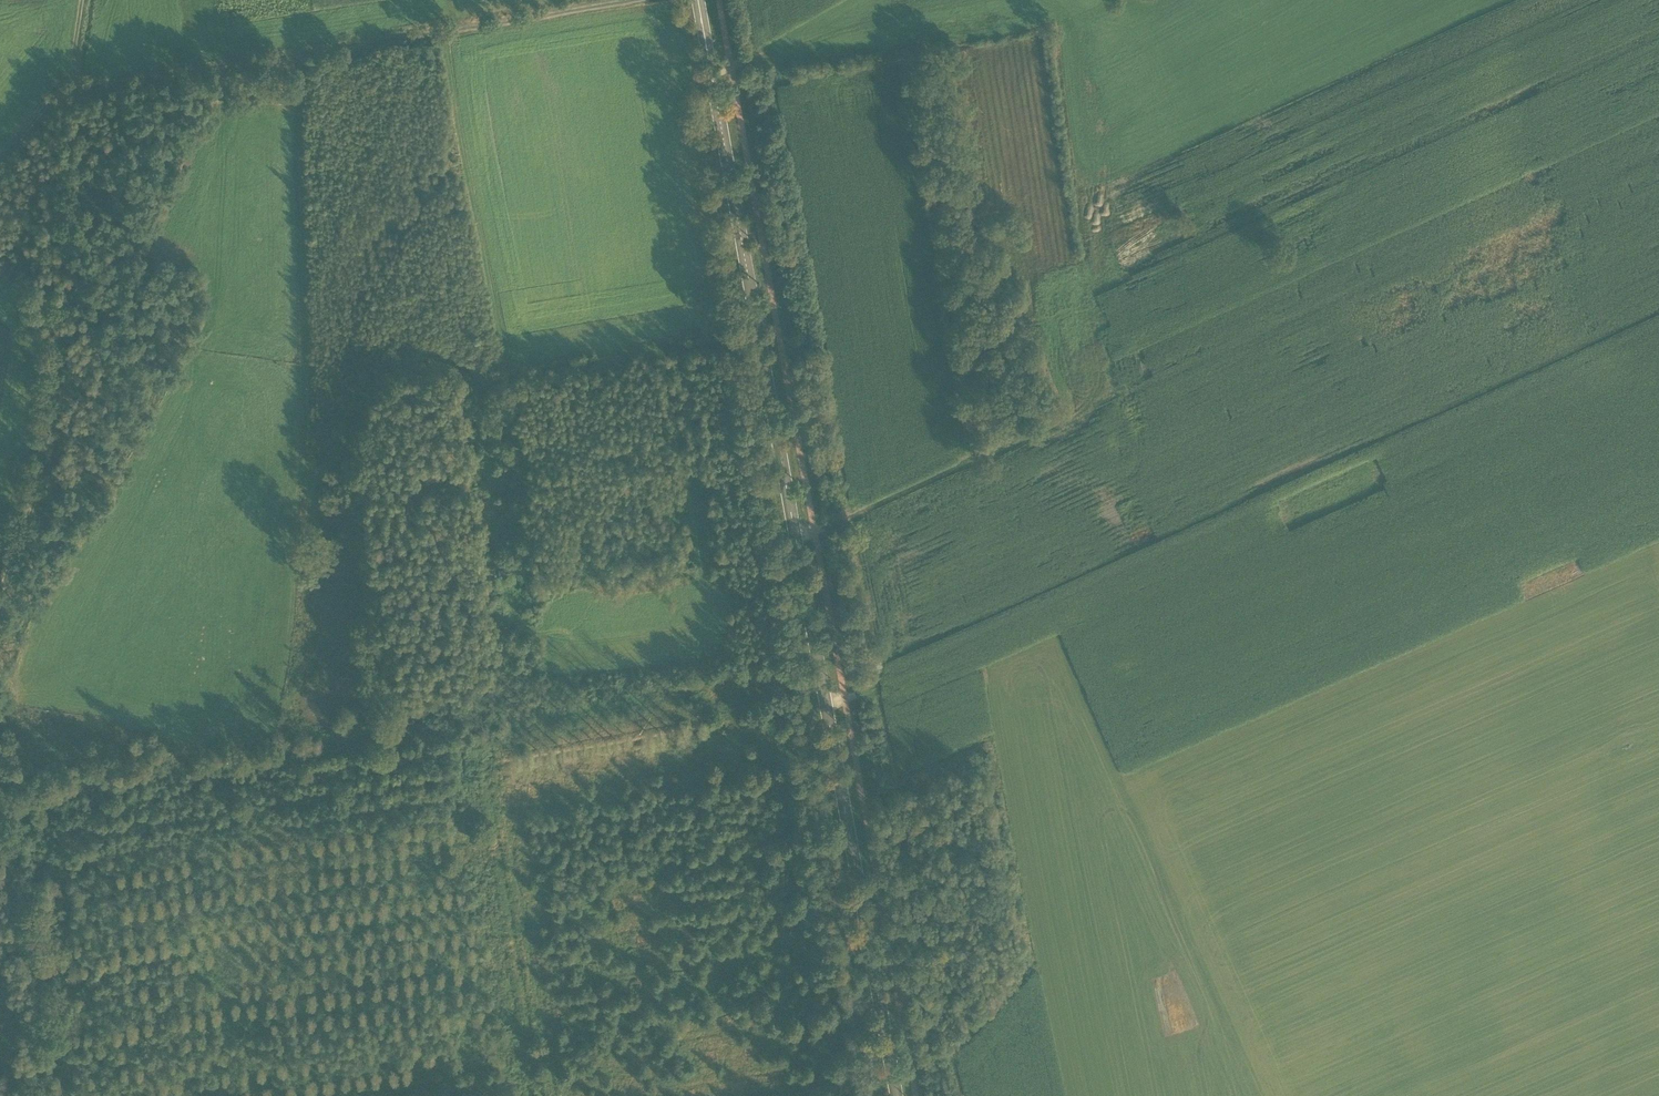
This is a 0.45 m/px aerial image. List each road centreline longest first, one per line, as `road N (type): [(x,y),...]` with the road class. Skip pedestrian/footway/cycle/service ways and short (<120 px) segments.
road 1 (primary): [(896,1095),(697,0)]
road 2 (track): [(69,90),(625,0)]
road 3 (track): [(795,536),(974,458)]

